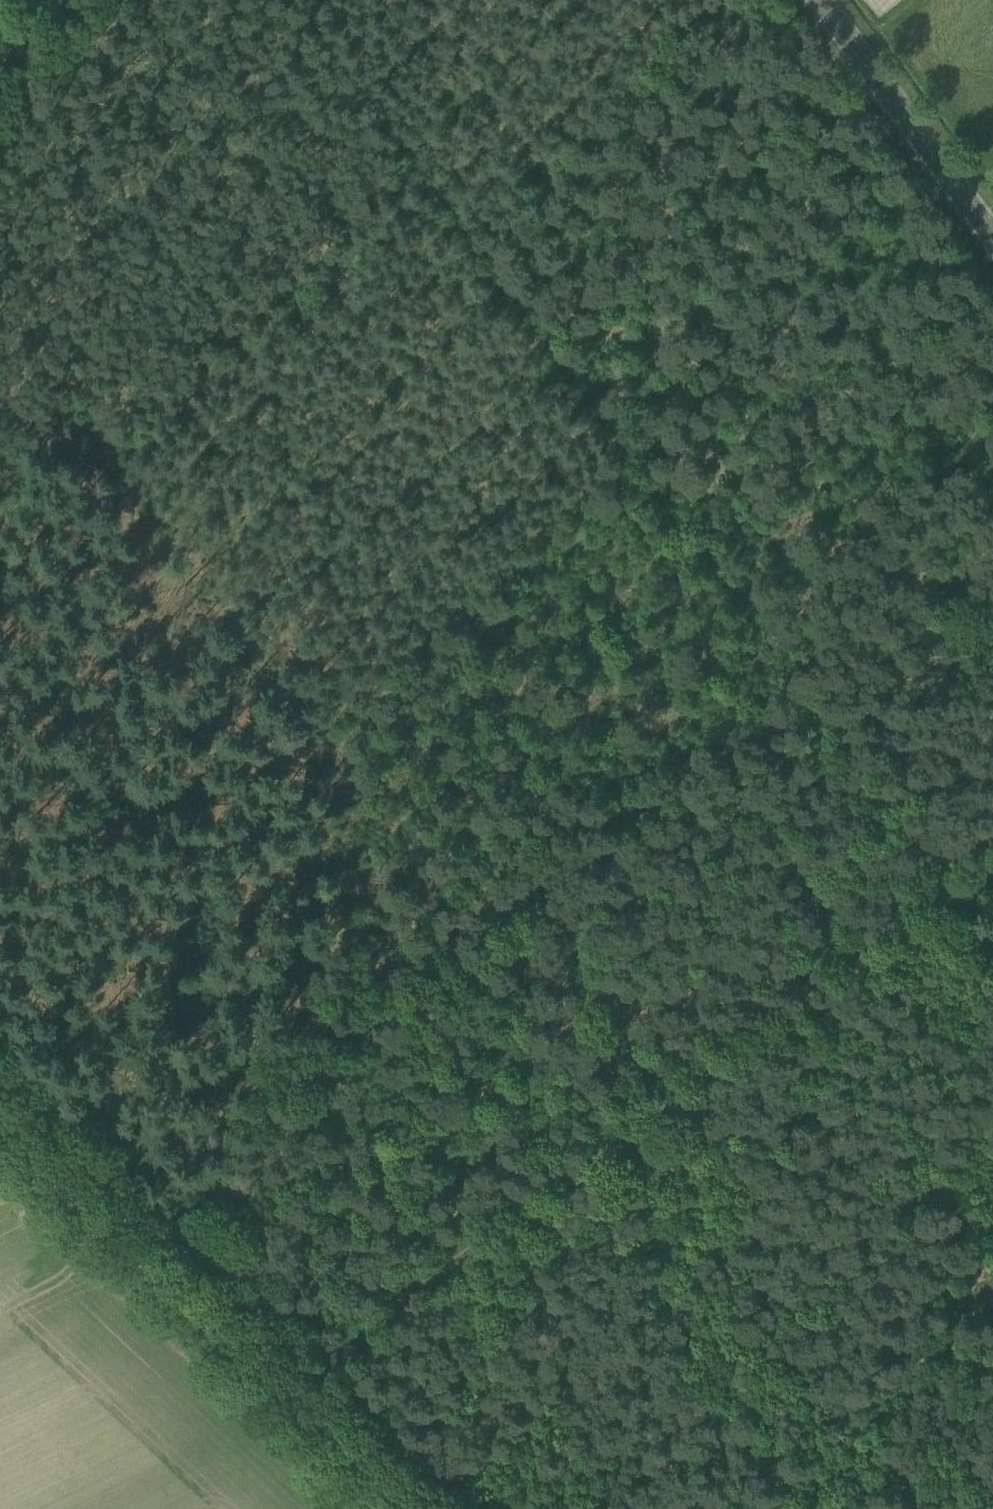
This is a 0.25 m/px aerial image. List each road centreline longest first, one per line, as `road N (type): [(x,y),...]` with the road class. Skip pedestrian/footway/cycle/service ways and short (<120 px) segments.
road 1 (track): [(992,951),(288,0)]
road 2 (track): [(425,1508),(0,1112)]
road 3 (secondary): [(992,233),(823,0)]

